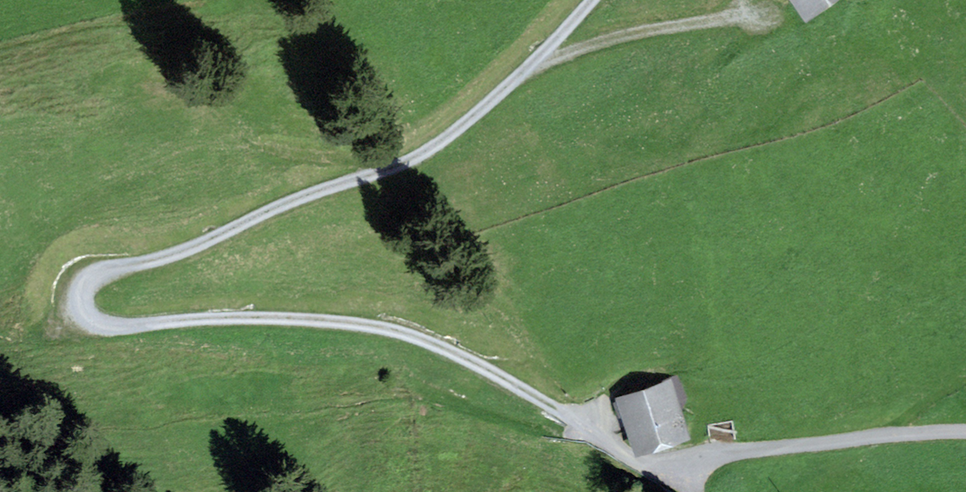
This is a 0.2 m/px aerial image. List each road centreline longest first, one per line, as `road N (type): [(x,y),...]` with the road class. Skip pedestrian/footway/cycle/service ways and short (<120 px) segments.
road 1 (track): [(331,0),(478,99),(543,124),(677,155),(693,183),(733,325),(789,449)]
road 2 (unclassified): [(965,435),(702,459)]
road 3 (track): [(216,0),(0,49)]

